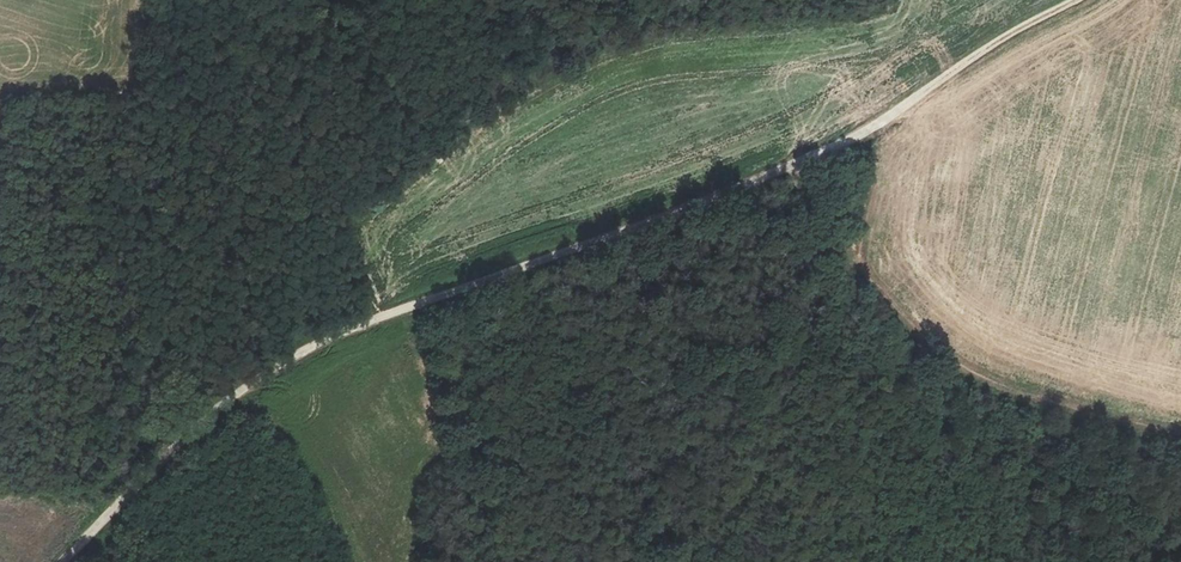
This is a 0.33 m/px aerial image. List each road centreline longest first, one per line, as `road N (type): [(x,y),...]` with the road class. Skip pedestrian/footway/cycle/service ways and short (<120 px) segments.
road 1 (unclassified): [(64,561),(239,392),(308,350),(755,182)]
road 2 (track): [(378,319),(341,220),(273,104),(250,90),(181,85),(0,98)]
road 3 (track): [(755,182),(879,124),(998,40),(1076,0)]

